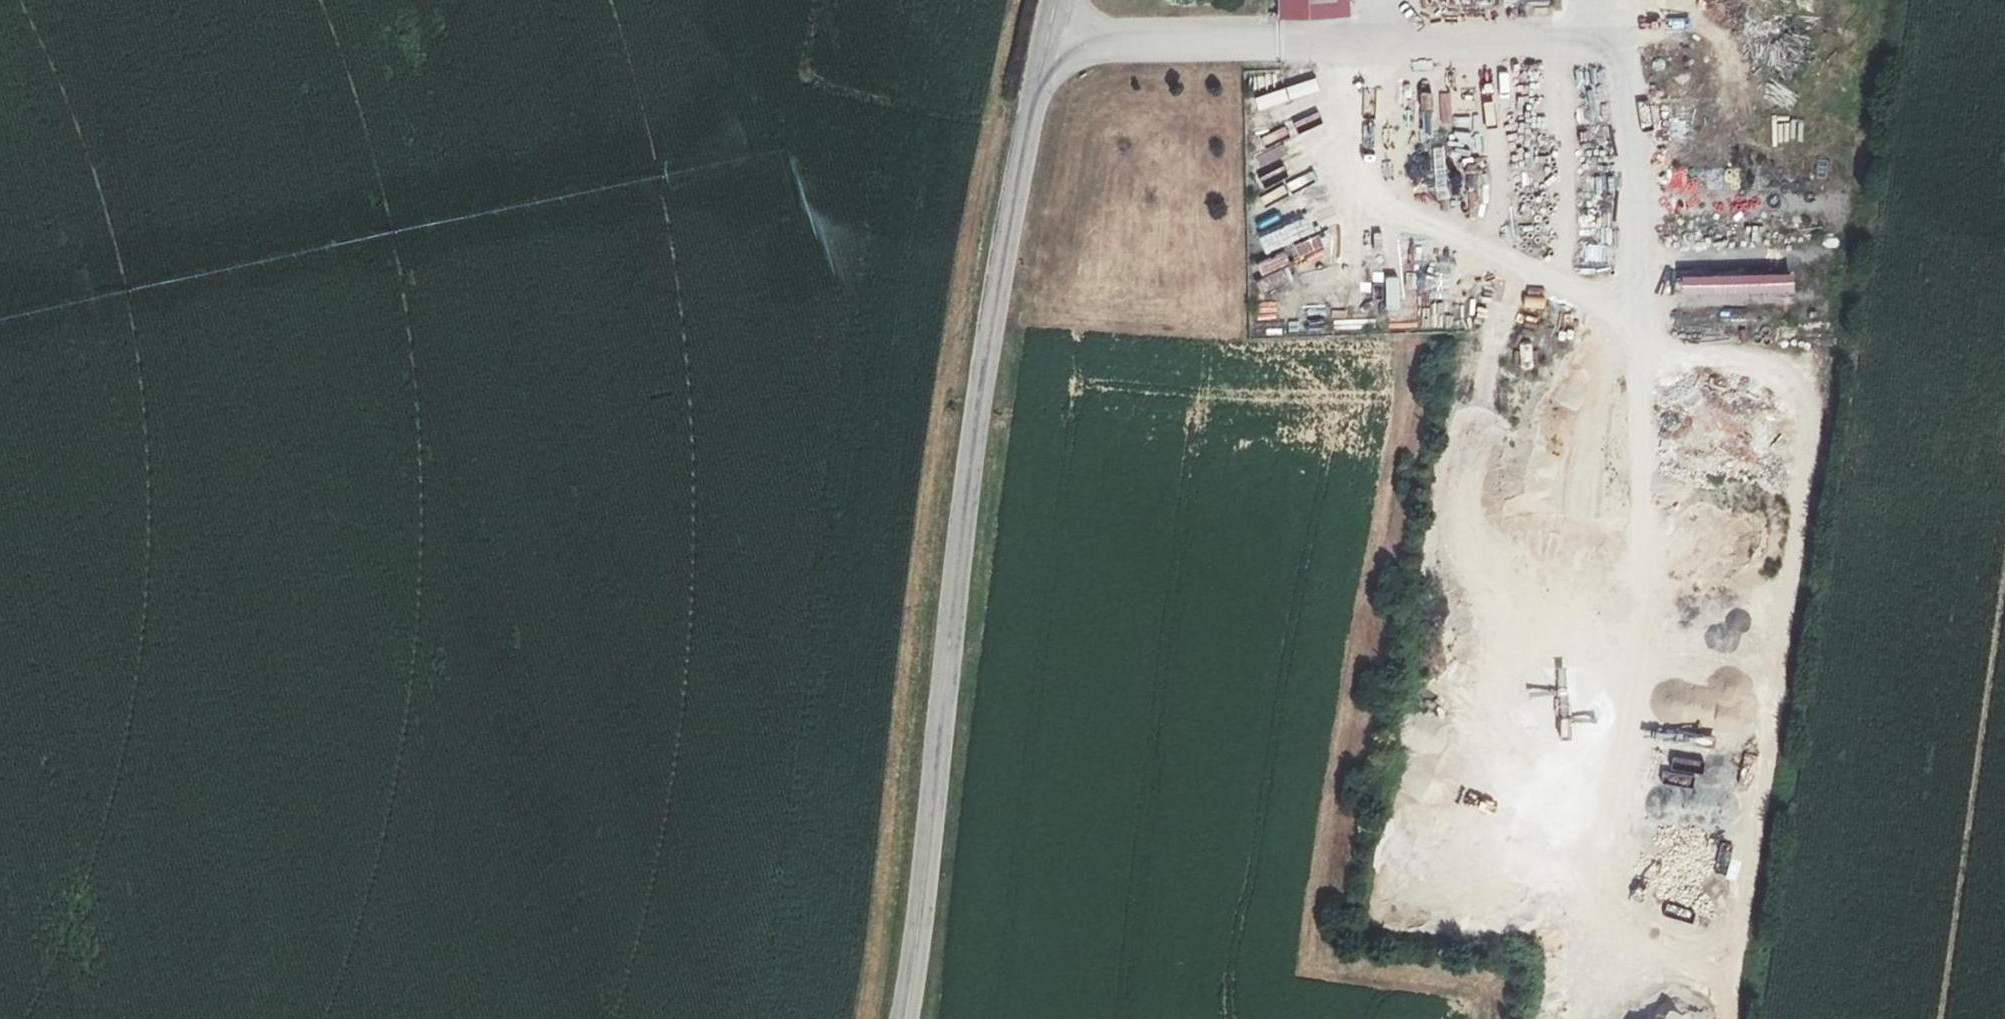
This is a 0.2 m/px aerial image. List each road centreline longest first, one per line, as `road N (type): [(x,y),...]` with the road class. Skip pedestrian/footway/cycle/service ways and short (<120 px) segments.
road 1 (unclassified): [(903,1018),(976,412),(1059,0)]

